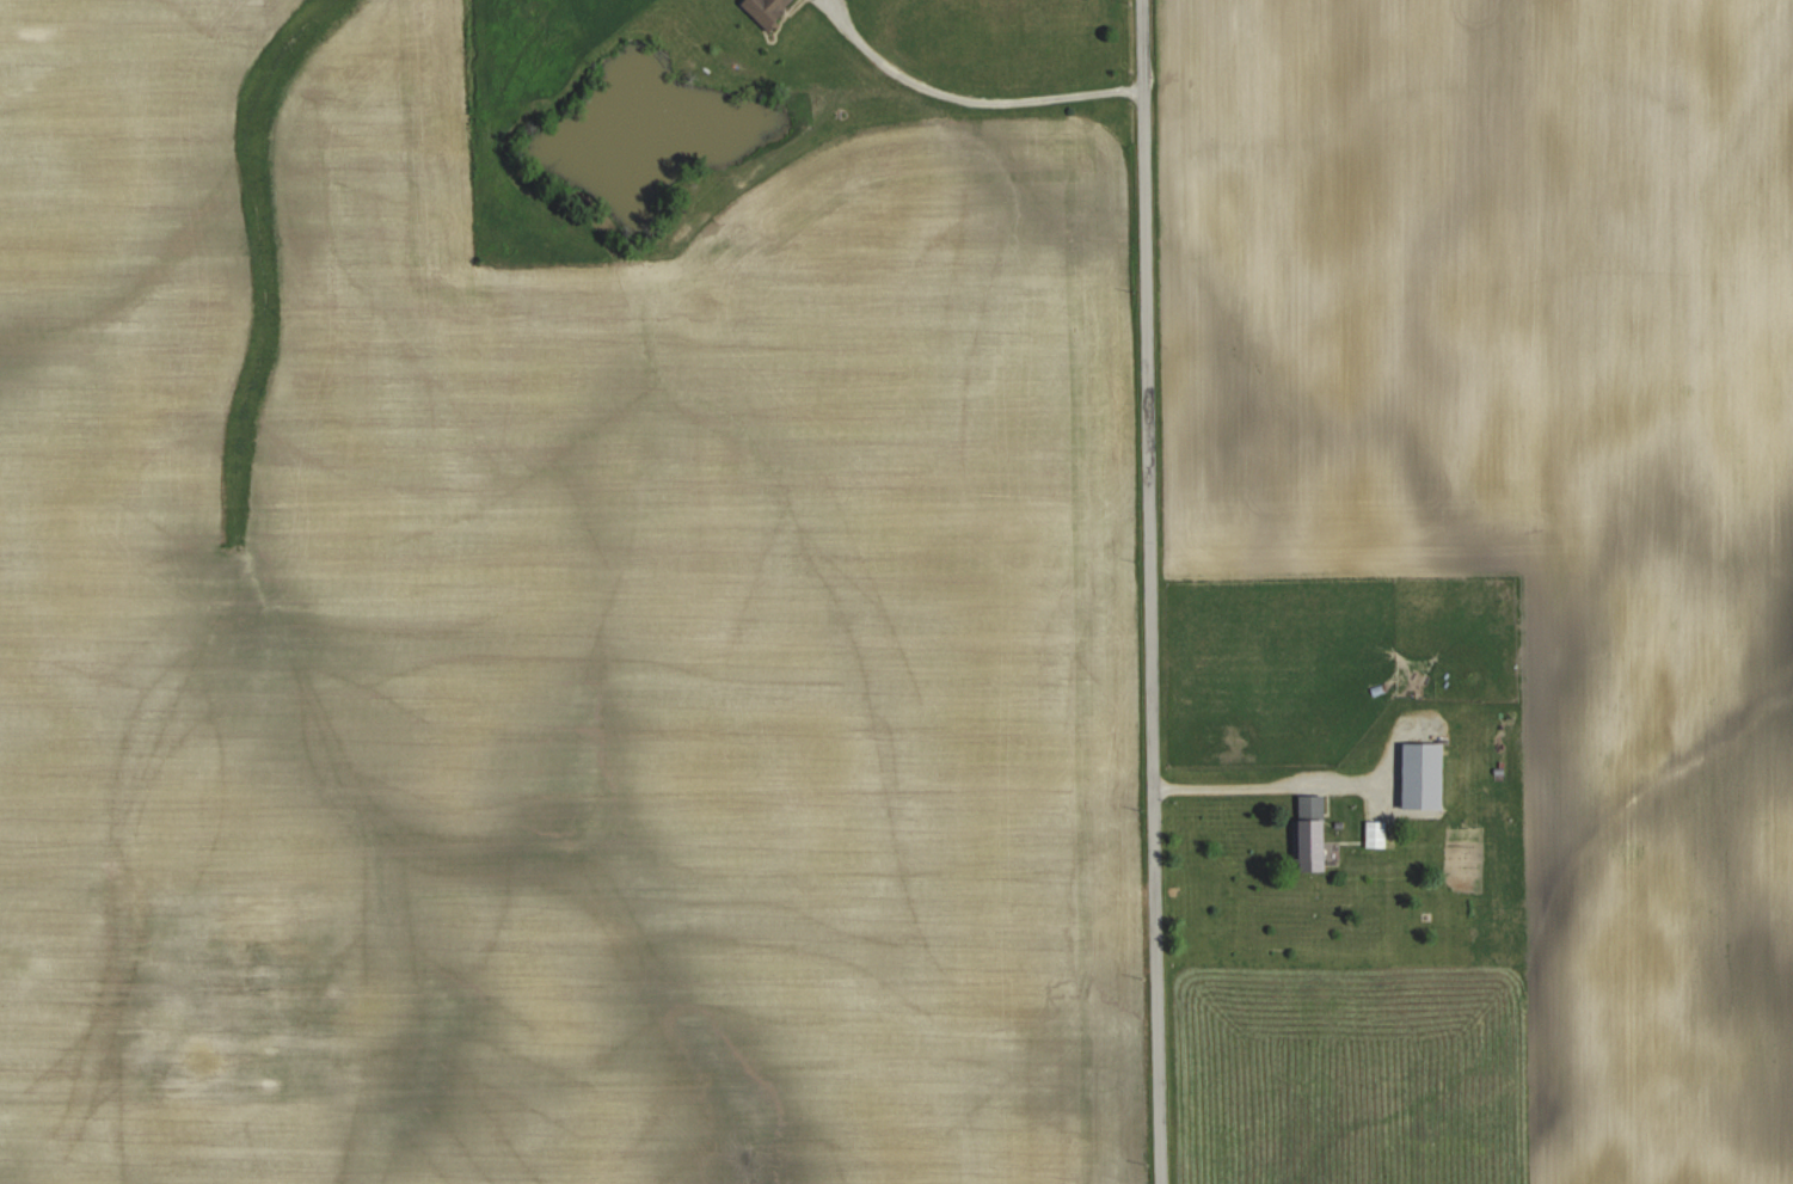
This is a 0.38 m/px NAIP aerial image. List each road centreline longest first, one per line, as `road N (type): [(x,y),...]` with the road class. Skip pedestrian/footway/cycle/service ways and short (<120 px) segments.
road 1 (residential): [(1162,1183),(1141,0)]

